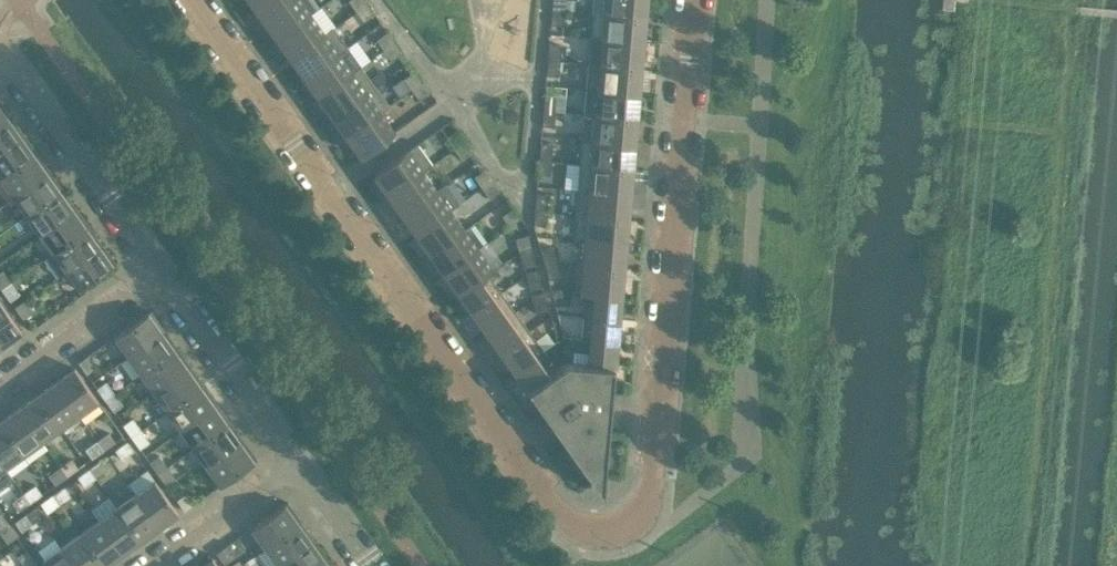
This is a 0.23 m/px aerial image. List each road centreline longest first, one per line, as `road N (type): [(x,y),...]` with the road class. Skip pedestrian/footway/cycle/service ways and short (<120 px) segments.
road 1 (residential): [(573,534),(192,0)]
road 2 (residential): [(573,534),(611,536),(634,527),(649,508),(693,0)]
road 3 (residential): [(165,270),(0,51)]
road 4 (residential): [(301,463),(165,270)]
road 5 (residential): [(165,270),(0,386)]
road 6 (residential): [(159,565),(301,463)]
road 7 (residential): [(375,565),(301,463)]

